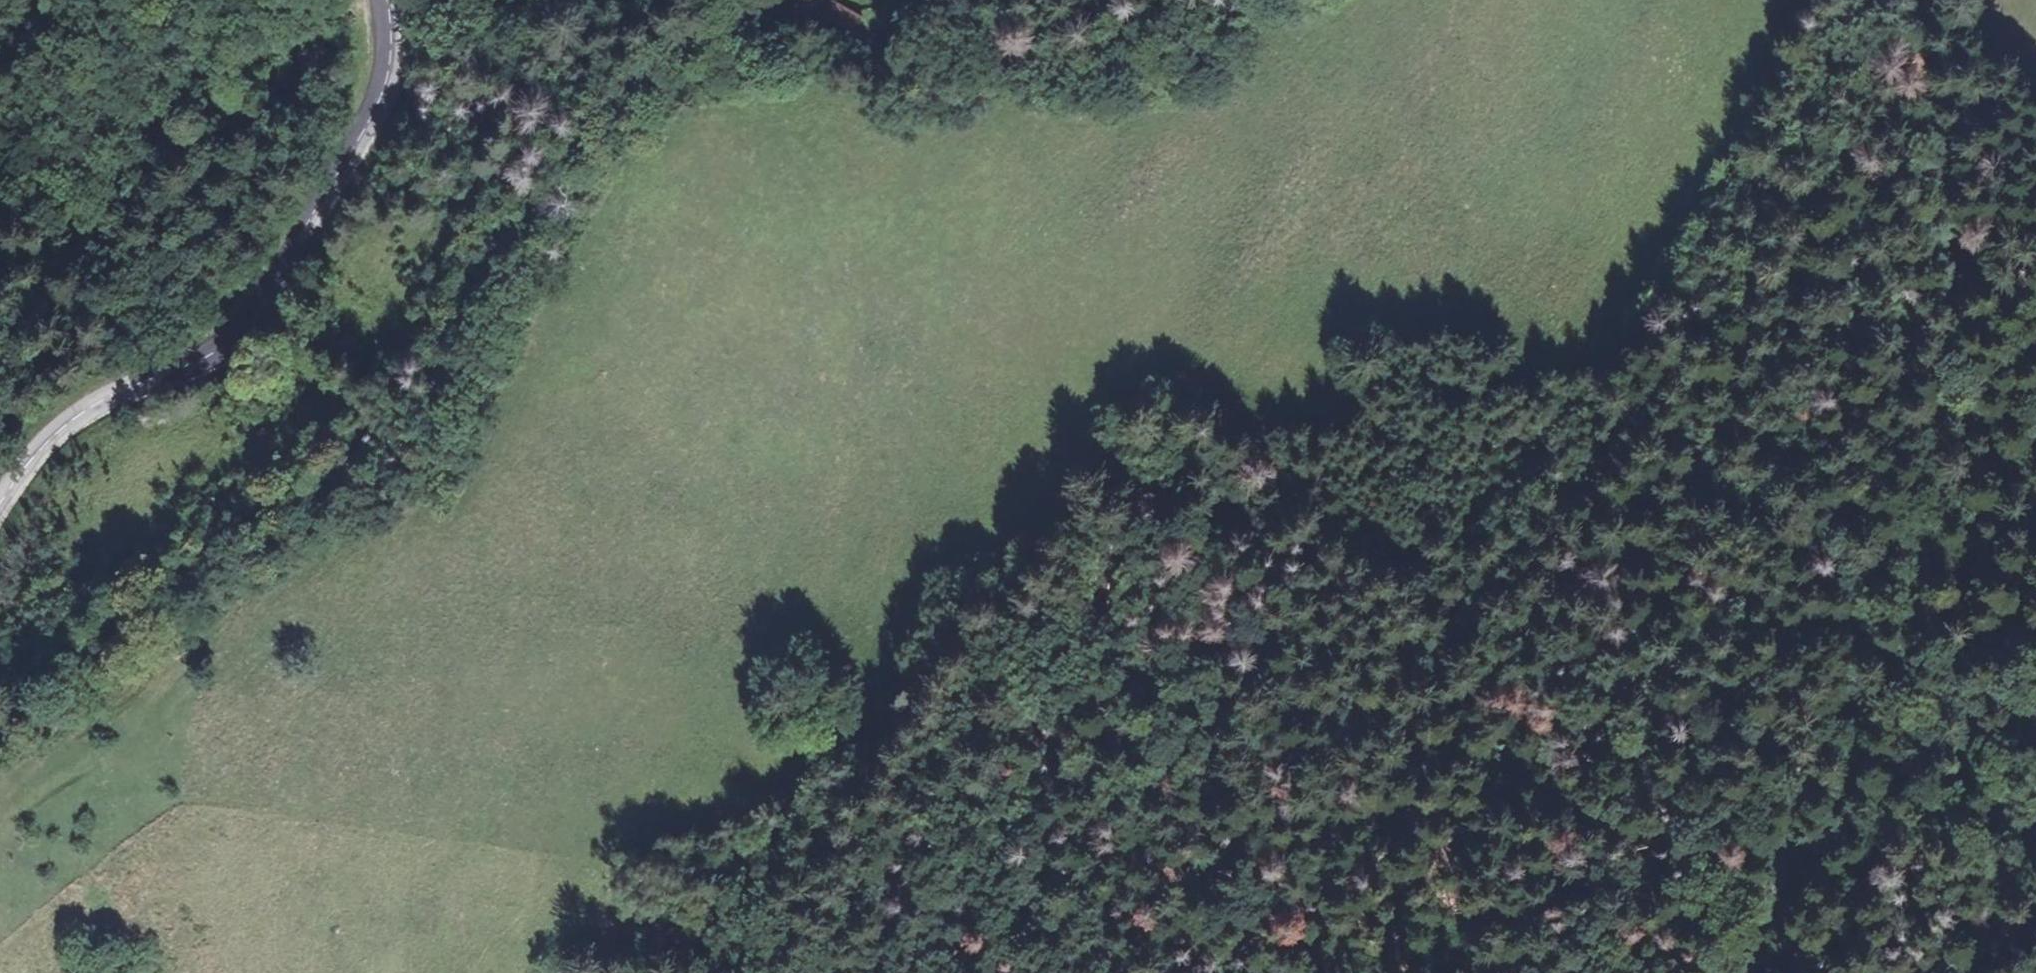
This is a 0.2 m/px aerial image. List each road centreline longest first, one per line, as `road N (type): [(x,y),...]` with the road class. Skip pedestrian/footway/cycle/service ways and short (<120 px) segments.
road 1 (track): [(0,711),(37,700),(100,662),(370,446),(425,382),(513,238),(652,76),(784,23),(811,0)]
road 2 (track): [(1913,0),(1951,239),(1951,343),(1750,972)]
road 3 (tertiary): [(379,0),(387,98),(347,183),(268,306),(209,359),(98,405),(55,433),(0,502)]

